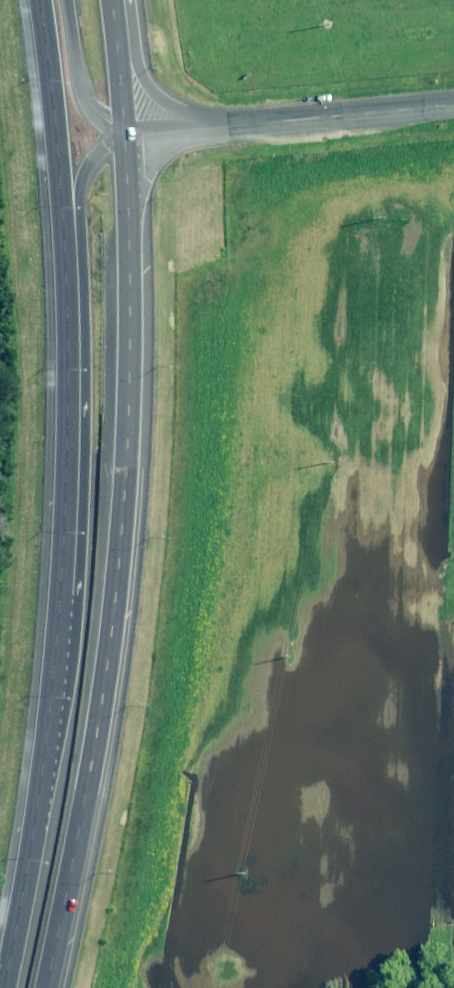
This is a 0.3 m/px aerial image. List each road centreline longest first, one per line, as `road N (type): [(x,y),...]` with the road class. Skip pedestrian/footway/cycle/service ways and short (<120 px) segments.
road 1 (trunk): [(124,132),(129,313),(115,592),(45,987)]
road 2 (trunk): [(53,684),(68,460),(62,200),(39,0)]
road 3 (trunk): [(53,684),(73,646),(80,568),(81,195),(89,165),(124,132)]
road 4 (trunk): [(2,987),(42,788),(53,684)]
road 5 (unclassified): [(217,126),(453,102)]
road 6 (trunk): [(128,0),(143,89),(167,114),(217,126)]
road 7 (trunk): [(124,132),(90,103),(81,84),(66,0)]
road 8 (trunk): [(109,0),(124,132)]

